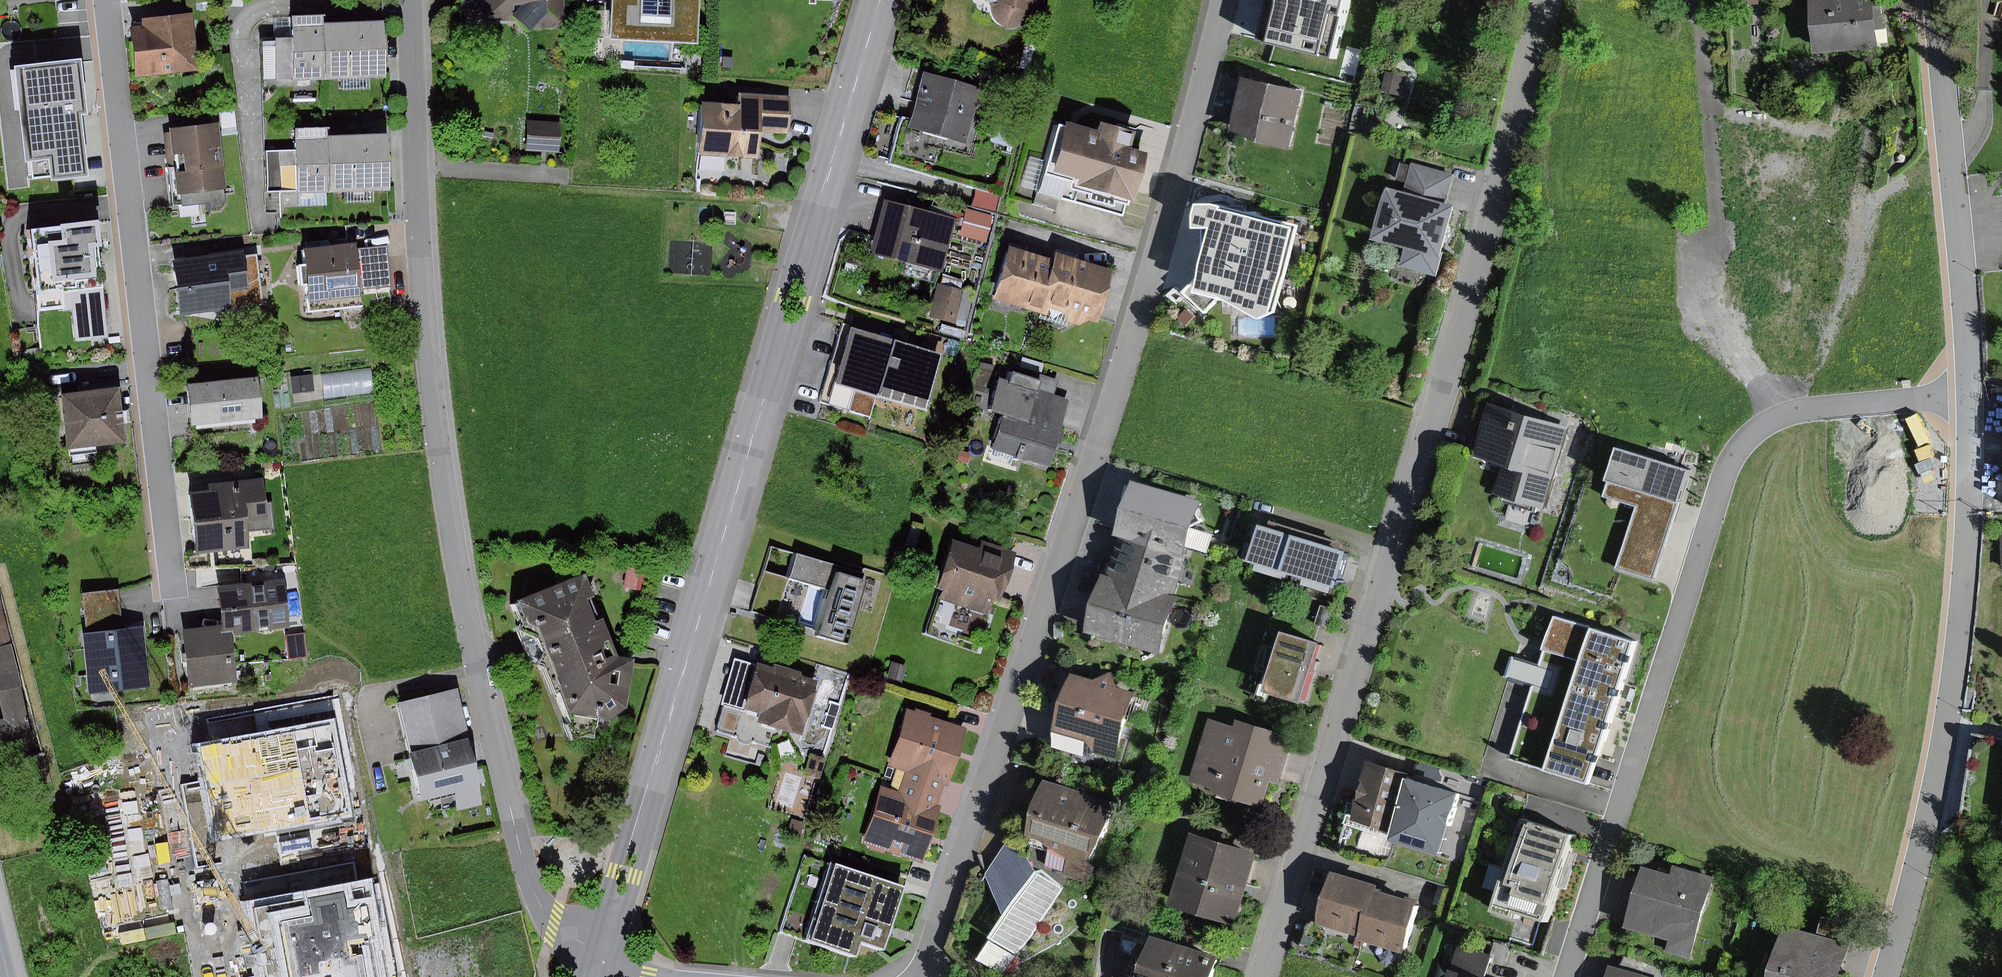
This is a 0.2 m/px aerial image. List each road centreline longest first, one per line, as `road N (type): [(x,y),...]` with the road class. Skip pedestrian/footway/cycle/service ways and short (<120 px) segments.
road 1 (residential): [(1227,0),(1160,249),(925,976)]
road 2 (residential): [(1547,0),(1423,469),(1260,976)]
road 3 (residential): [(879,0),(597,966)]
road 4 (residential): [(410,0),(427,343),(468,624),(532,889),(554,925),(597,966)]
road 5 (residential): [(1971,395),(1799,408),(1775,416),(1725,470),(1567,976)]
road 6 (residential): [(1971,395),(1961,637),(1926,833),(1887,976)]
road 7 (residential): [(107,0),(172,581)]
road 8 (residential): [(1937,0),(1971,395)]

